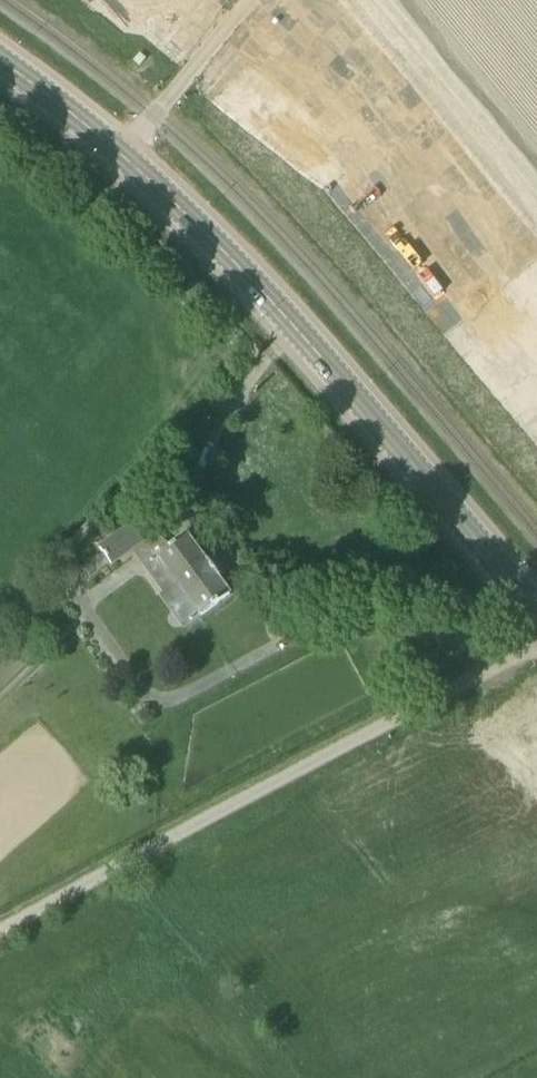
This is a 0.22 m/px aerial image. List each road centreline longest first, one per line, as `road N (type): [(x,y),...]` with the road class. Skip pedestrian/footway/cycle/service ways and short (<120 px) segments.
road 1 (tertiary): [(536,609),(243,270),(121,152)]
road 2 (unclassified): [(0,934),(536,641)]
road 3 (unclassified): [(121,152),(249,0)]
road 4 (tertiary): [(121,152),(0,57)]

